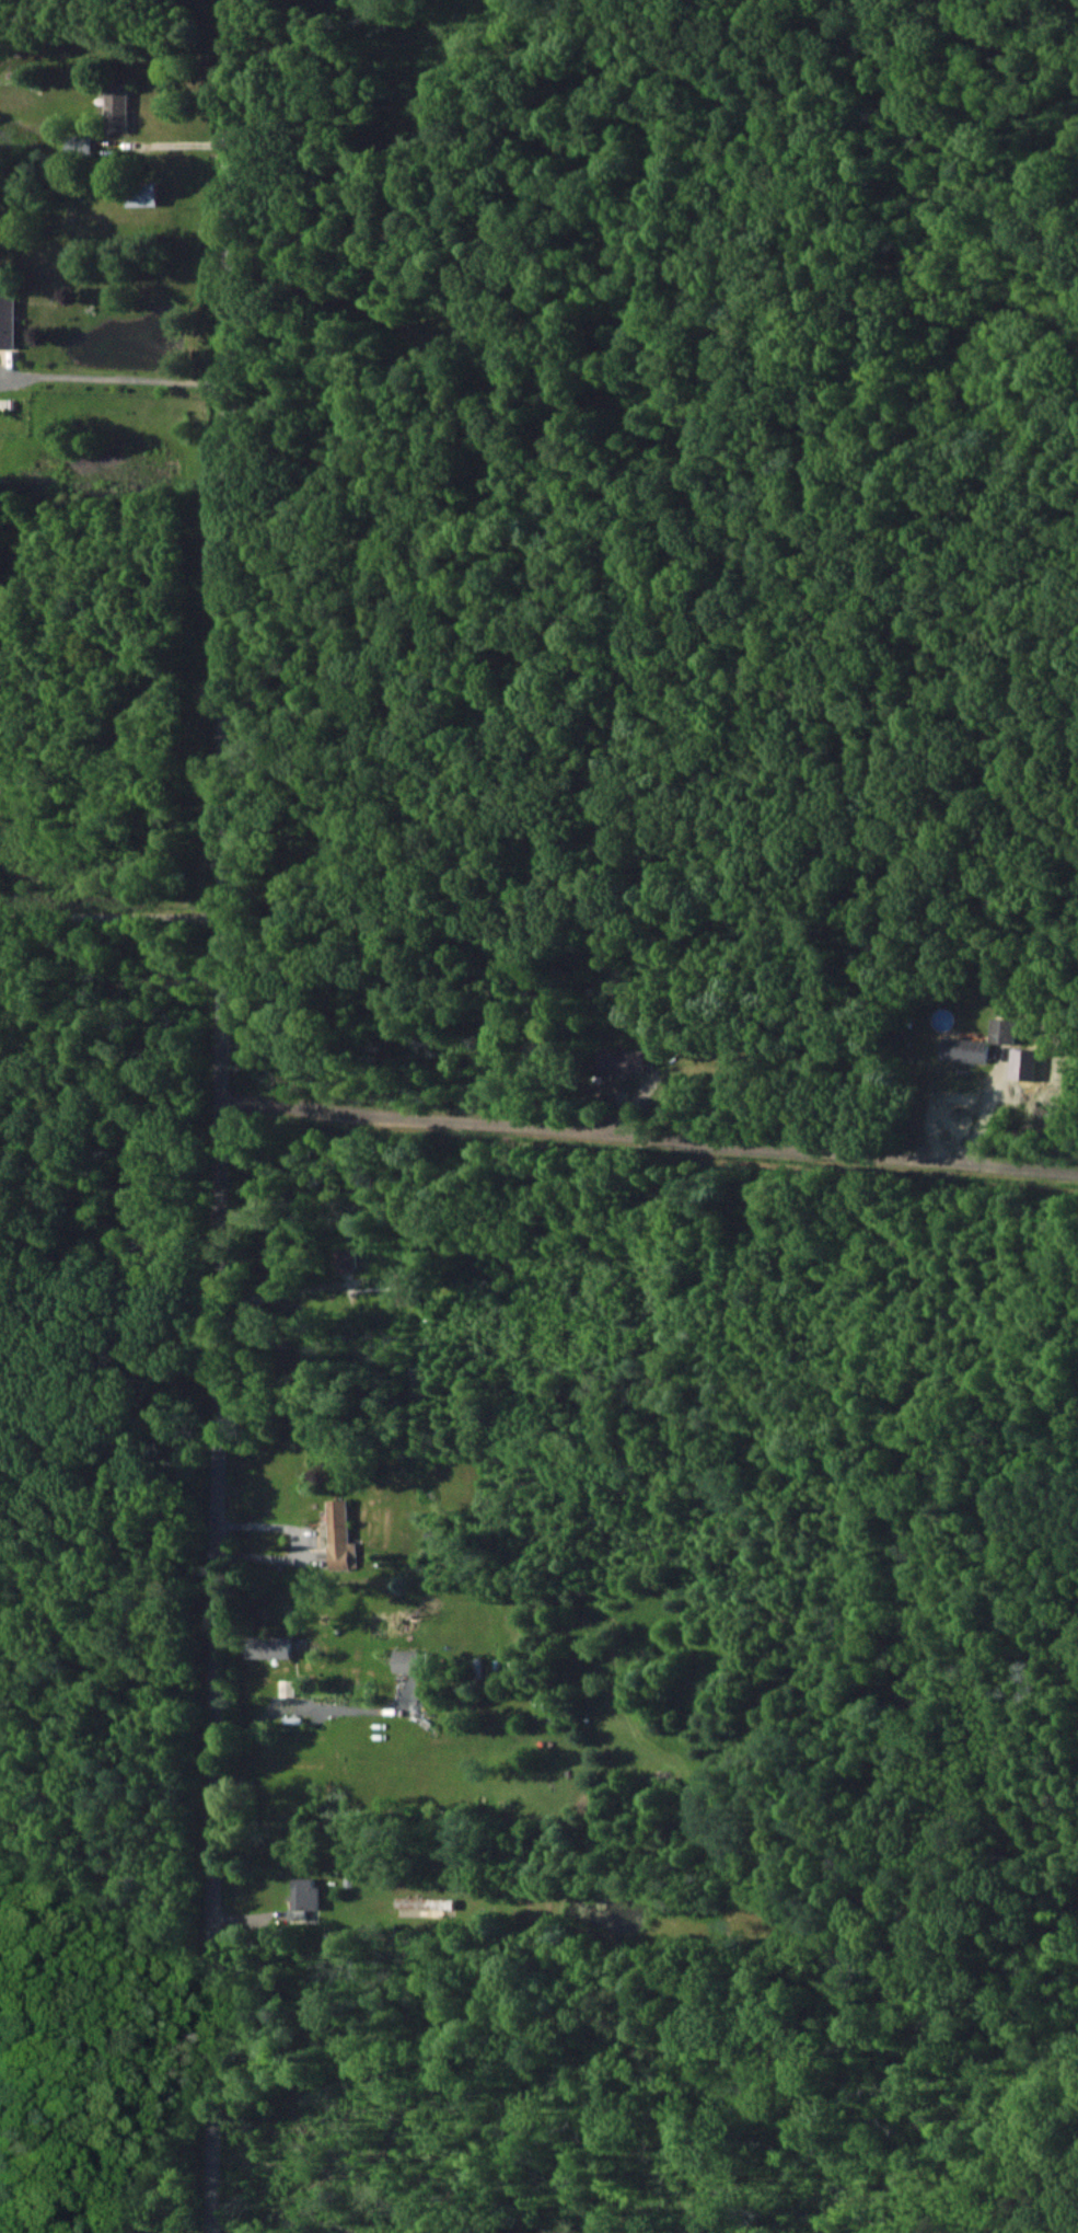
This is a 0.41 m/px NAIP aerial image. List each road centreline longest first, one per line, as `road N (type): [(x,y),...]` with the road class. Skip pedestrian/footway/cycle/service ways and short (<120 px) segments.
road 1 (tertiary): [(217,2232),(238,0)]

